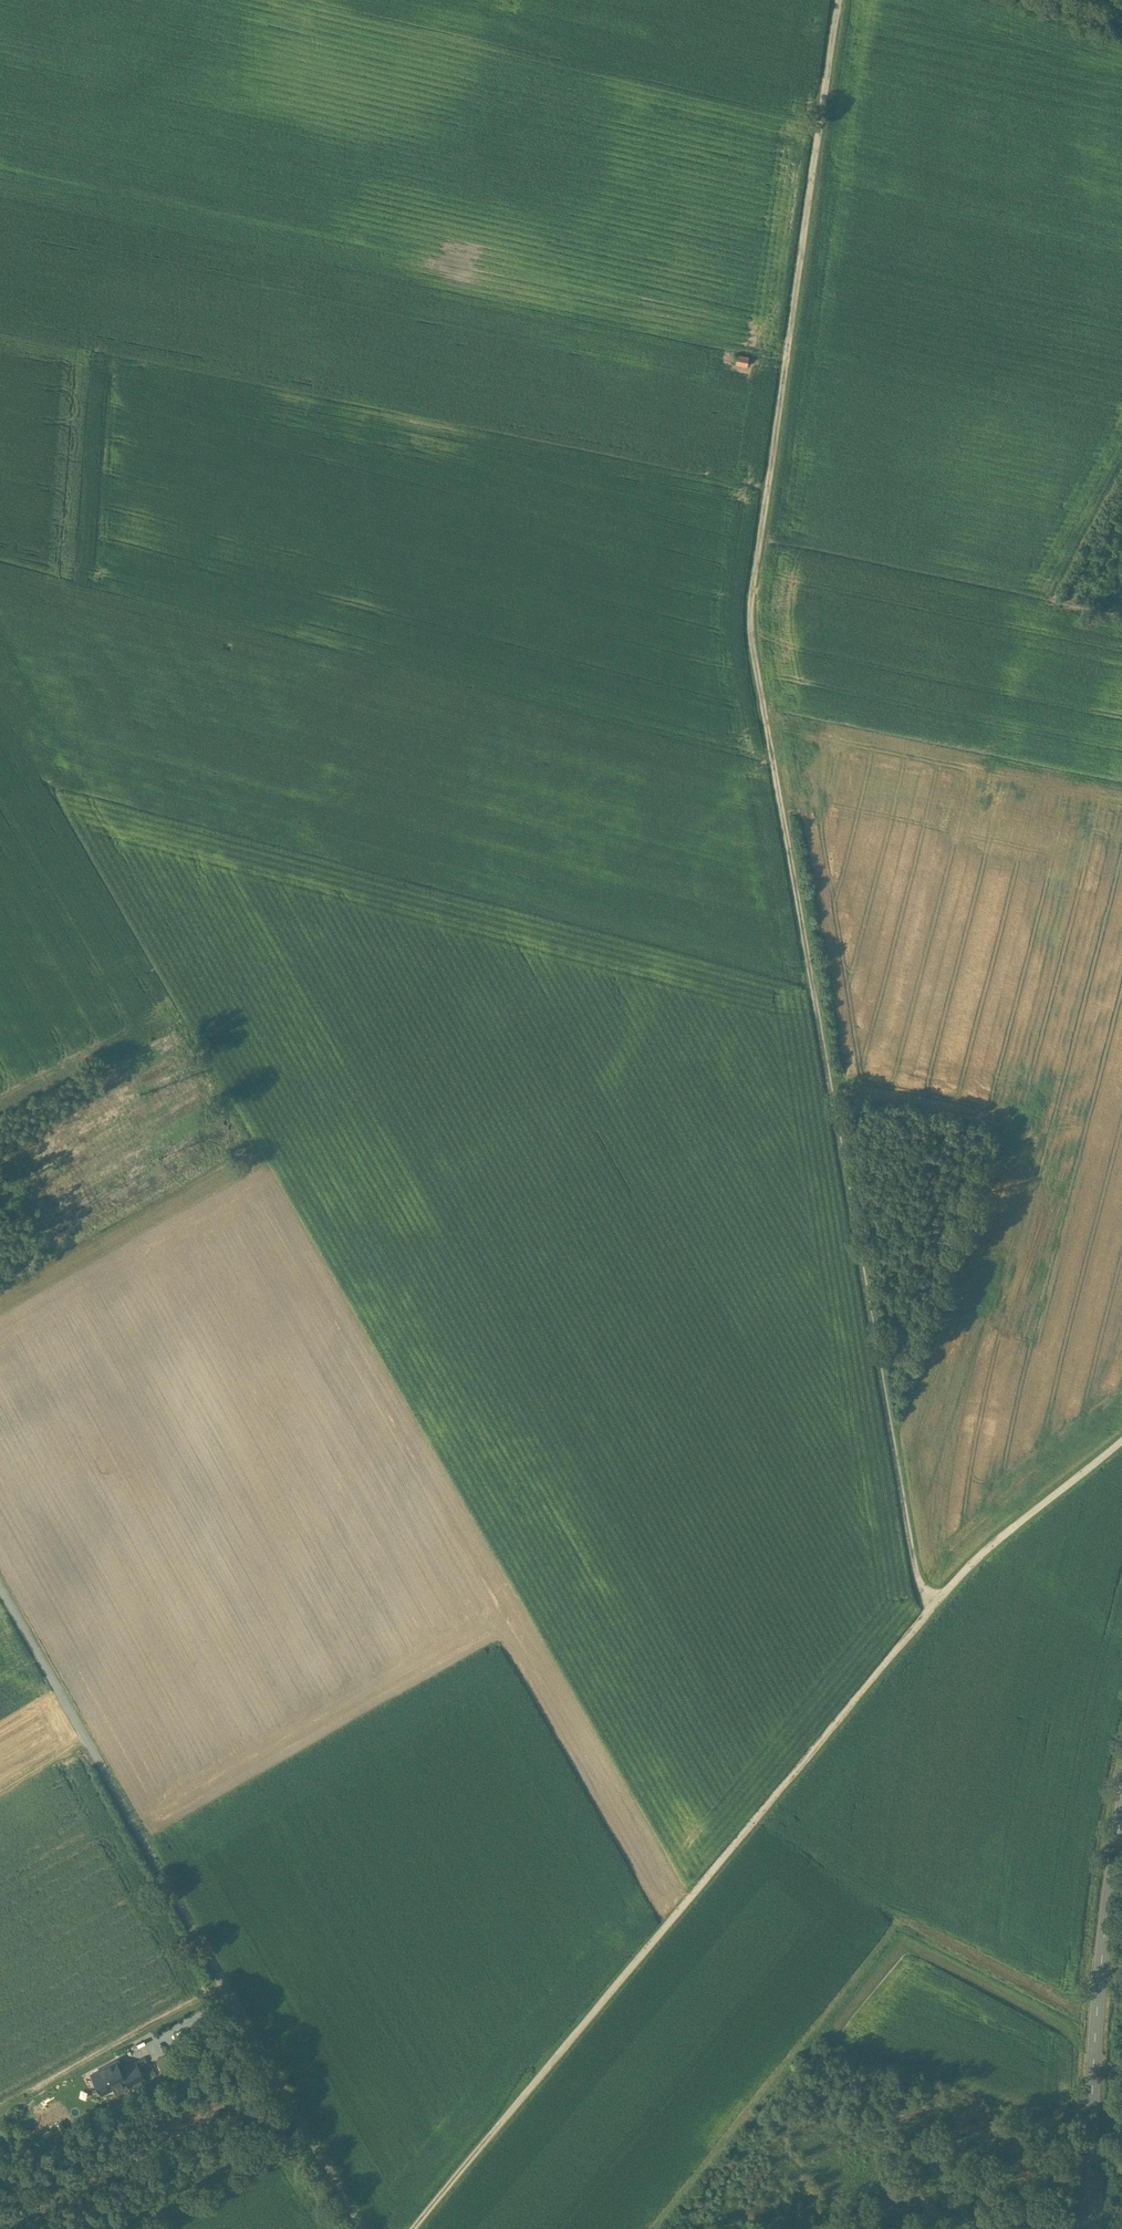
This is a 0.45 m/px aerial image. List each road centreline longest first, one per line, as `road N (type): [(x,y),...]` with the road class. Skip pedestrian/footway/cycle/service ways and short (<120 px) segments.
road 1 (track): [(937,1598),(915,1558),(749,622),(838,0)]
road 2 (track): [(408,2228),(937,1598),(978,1554),(1121,1440)]
road 3 (unclassified): [(362,2228),(0,1591)]
road 4 (tertiary): [(1121,1813),(1100,1982),(1088,2228)]

